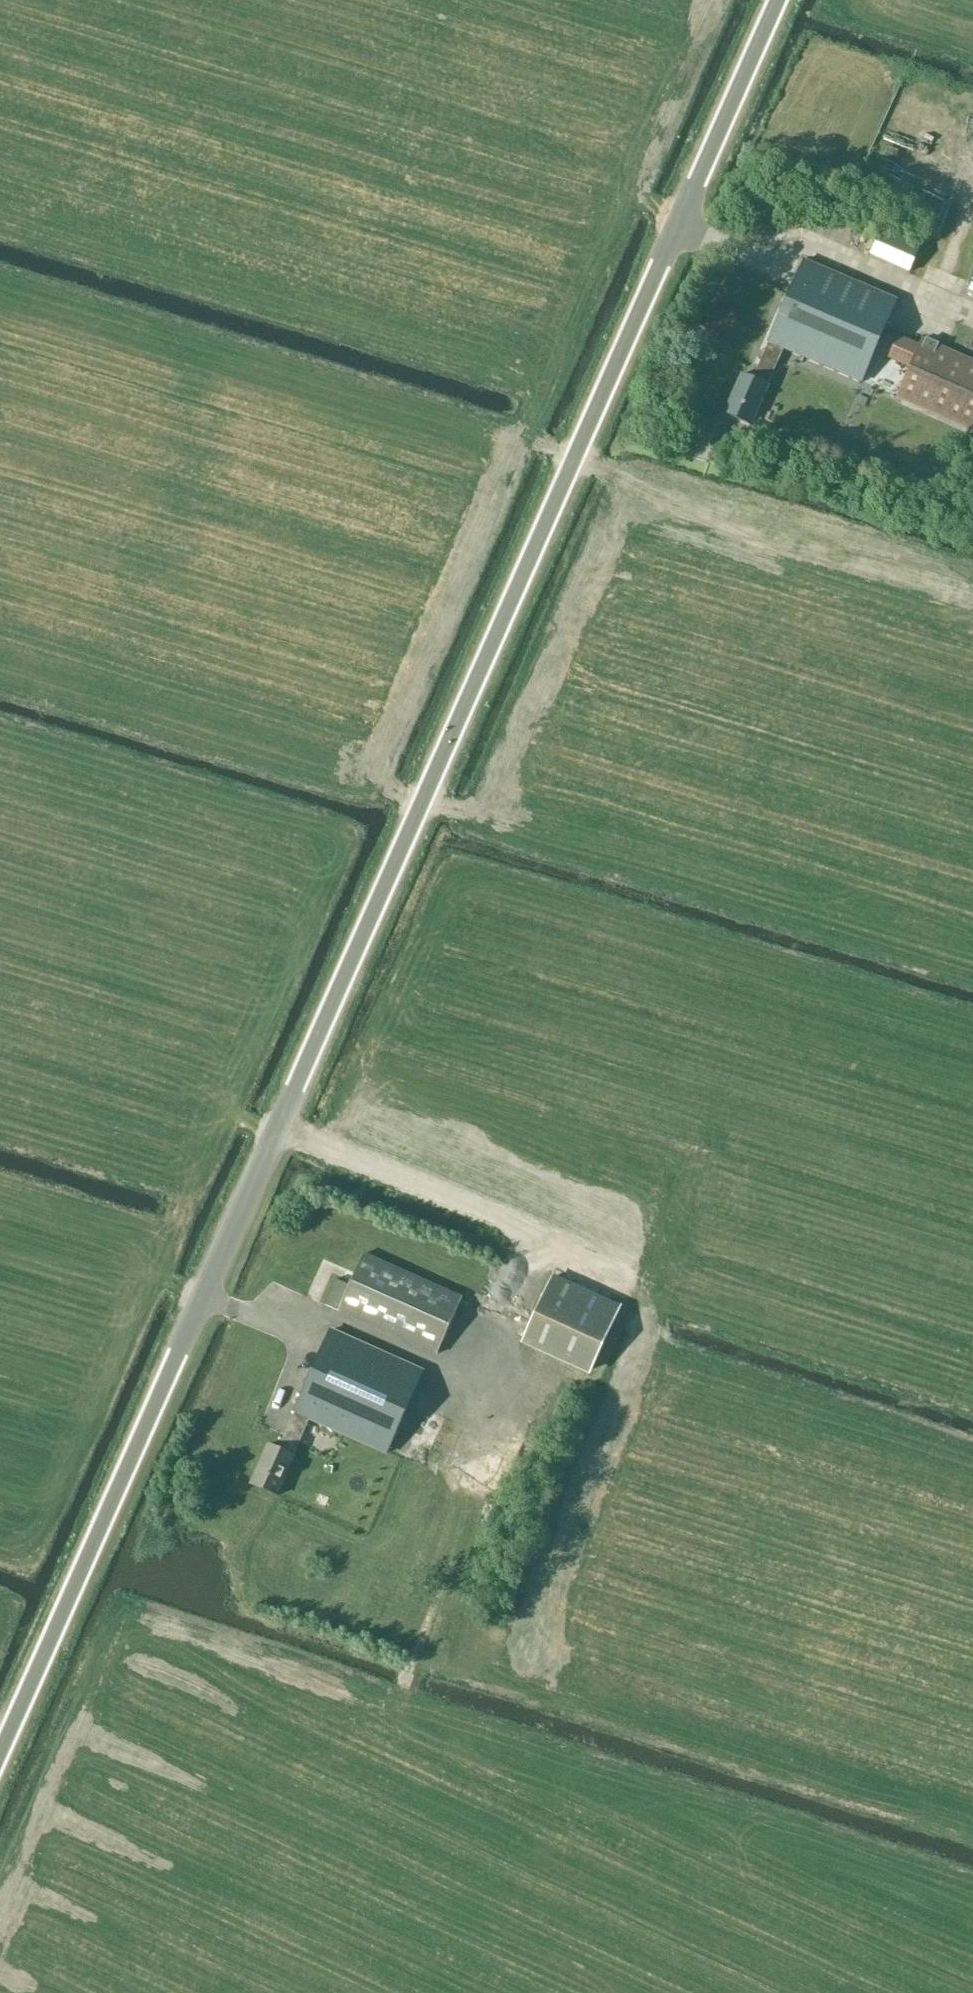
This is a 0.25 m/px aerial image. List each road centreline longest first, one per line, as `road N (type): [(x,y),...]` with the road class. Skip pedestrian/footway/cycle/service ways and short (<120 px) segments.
road 1 (unclassified): [(0,1751),(776,0)]

